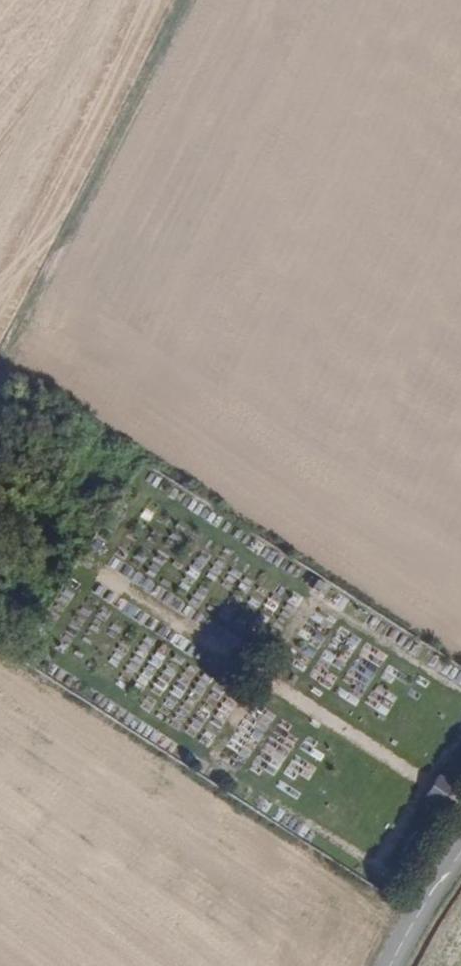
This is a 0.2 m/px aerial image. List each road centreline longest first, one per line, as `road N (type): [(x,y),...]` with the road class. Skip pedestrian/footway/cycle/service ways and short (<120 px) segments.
road 1 (track): [(0,358),(181,0)]
road 2 (tertiary): [(391,965),(460,852)]

